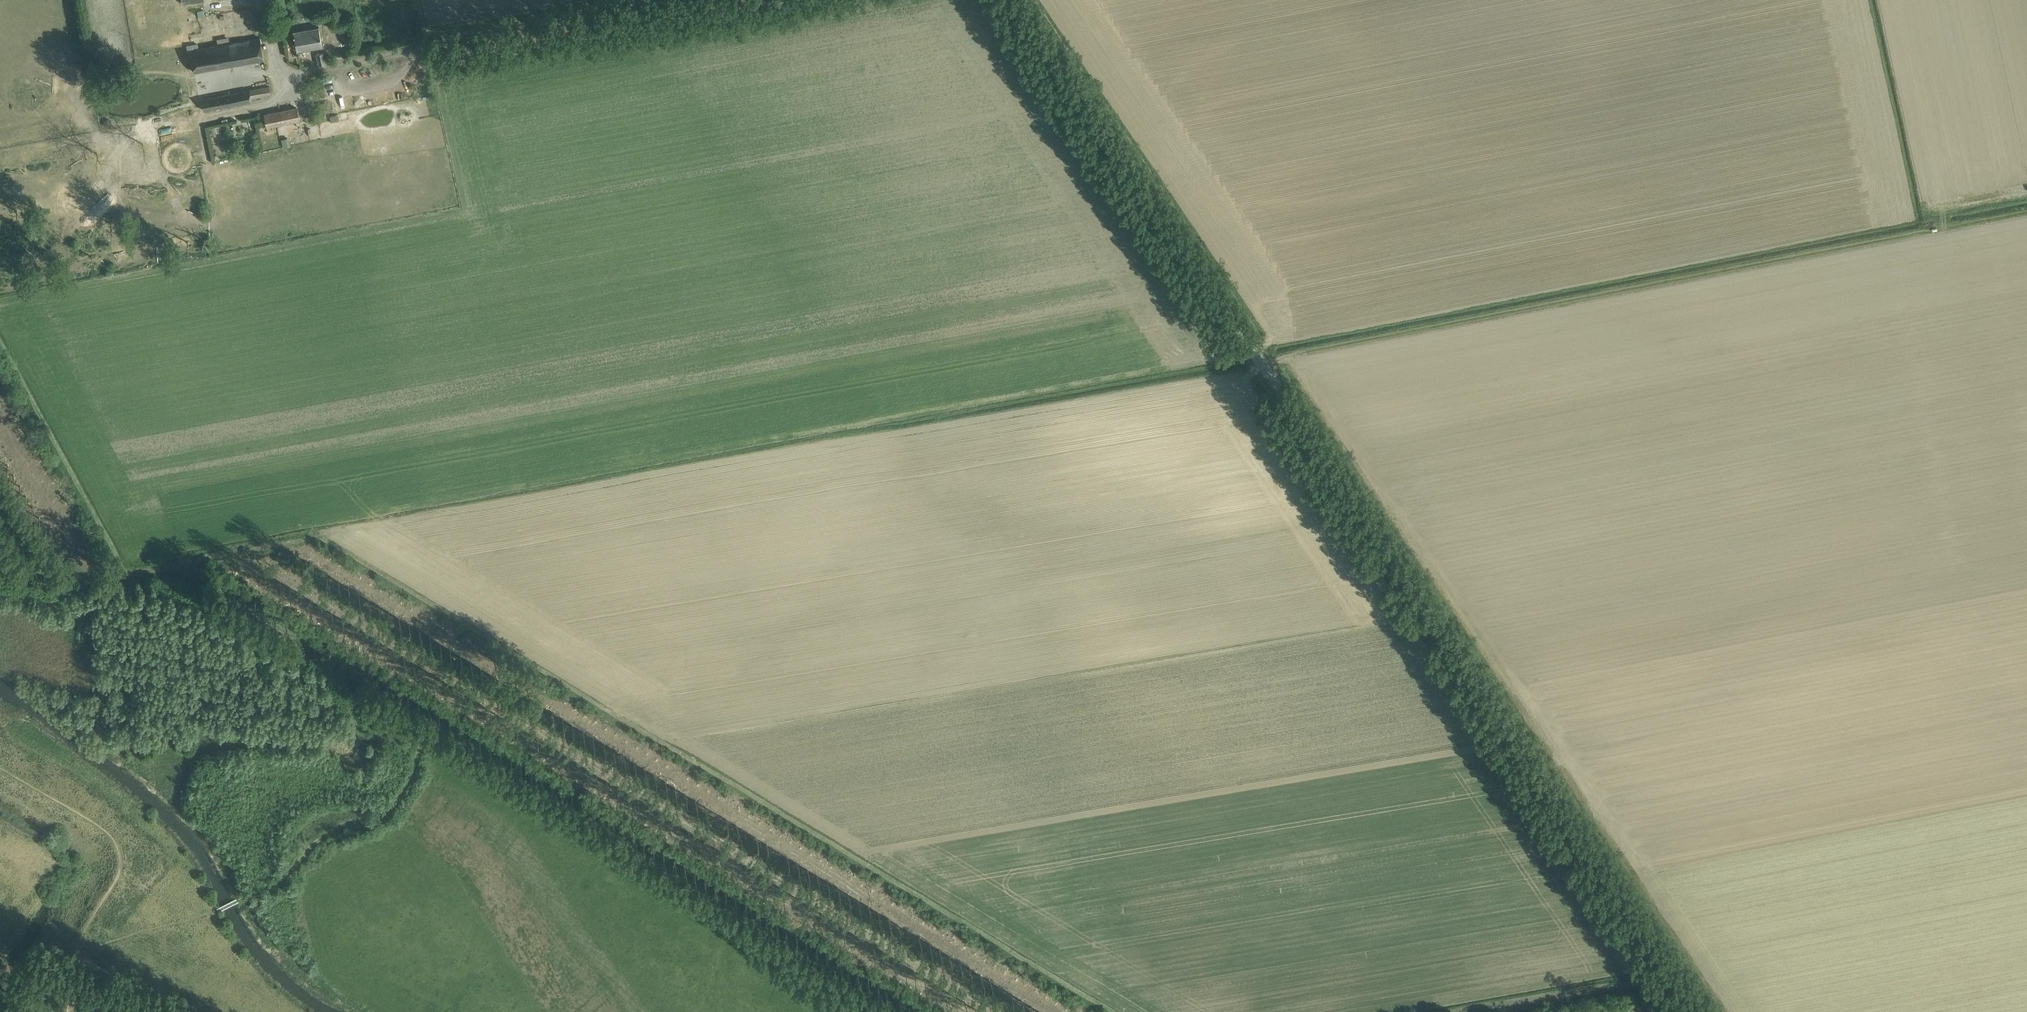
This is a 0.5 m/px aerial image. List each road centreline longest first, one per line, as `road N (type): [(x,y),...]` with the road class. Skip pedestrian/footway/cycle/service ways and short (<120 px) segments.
road 1 (unclassified): [(1702,1011),(1016,0)]
road 2 (track): [(904,1011),(205,581),(119,574)]

